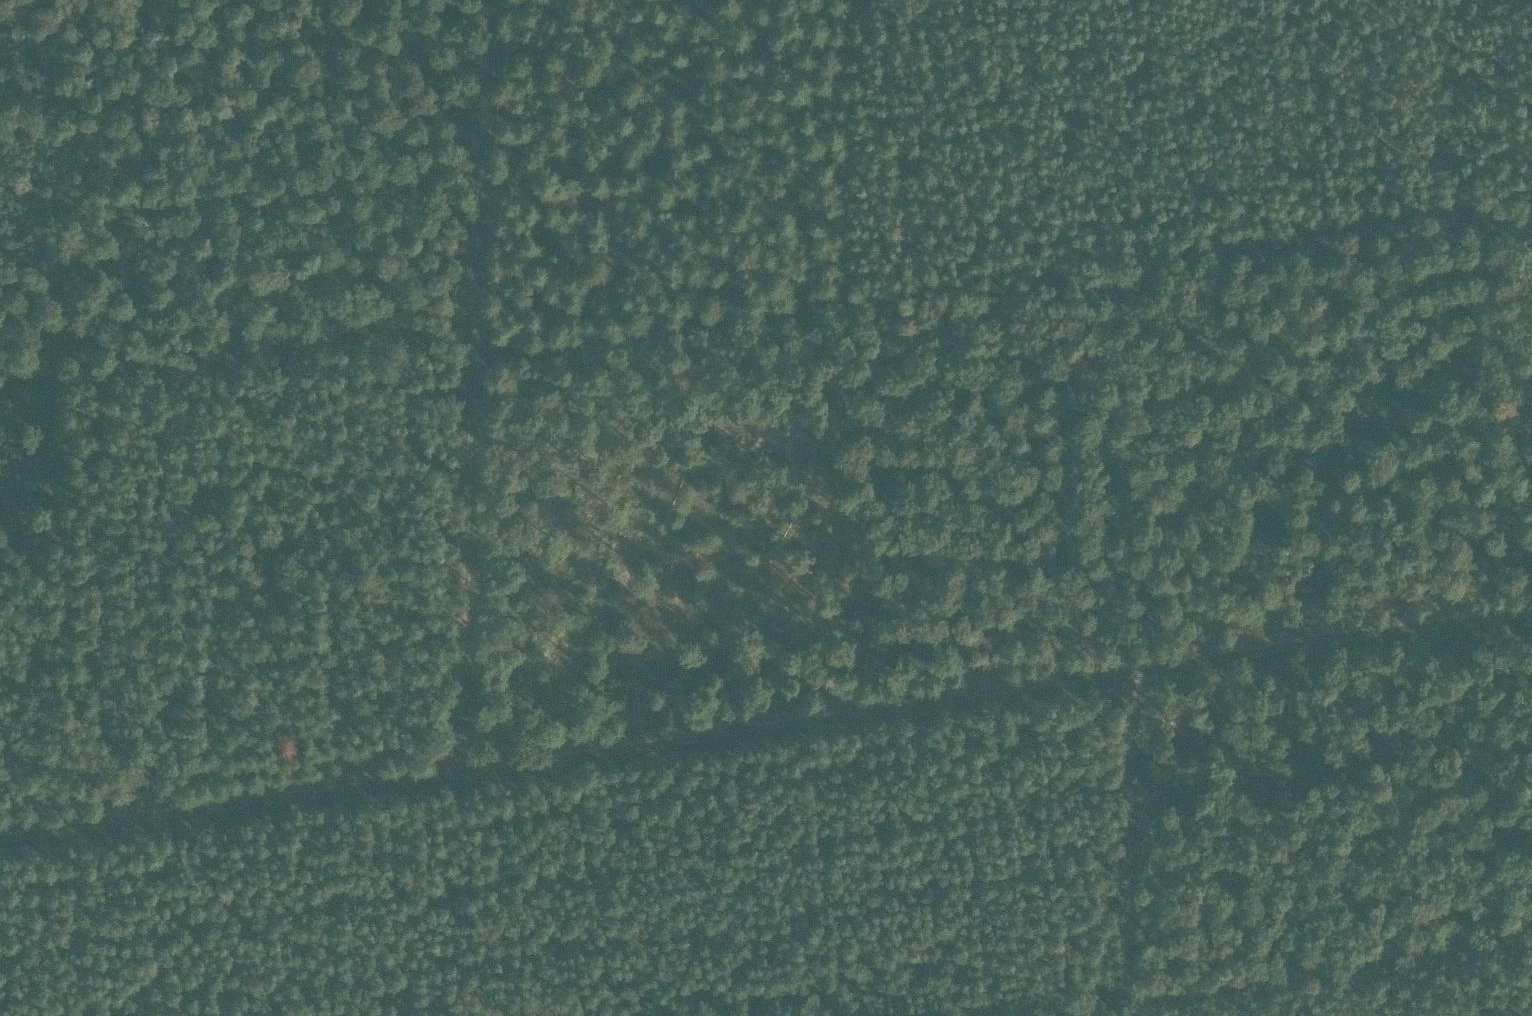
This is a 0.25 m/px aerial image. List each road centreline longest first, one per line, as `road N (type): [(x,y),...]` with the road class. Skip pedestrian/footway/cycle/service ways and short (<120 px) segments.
road 1 (track): [(1531,606),(0,832)]
road 2 (track): [(1134,662),(1127,1015)]

